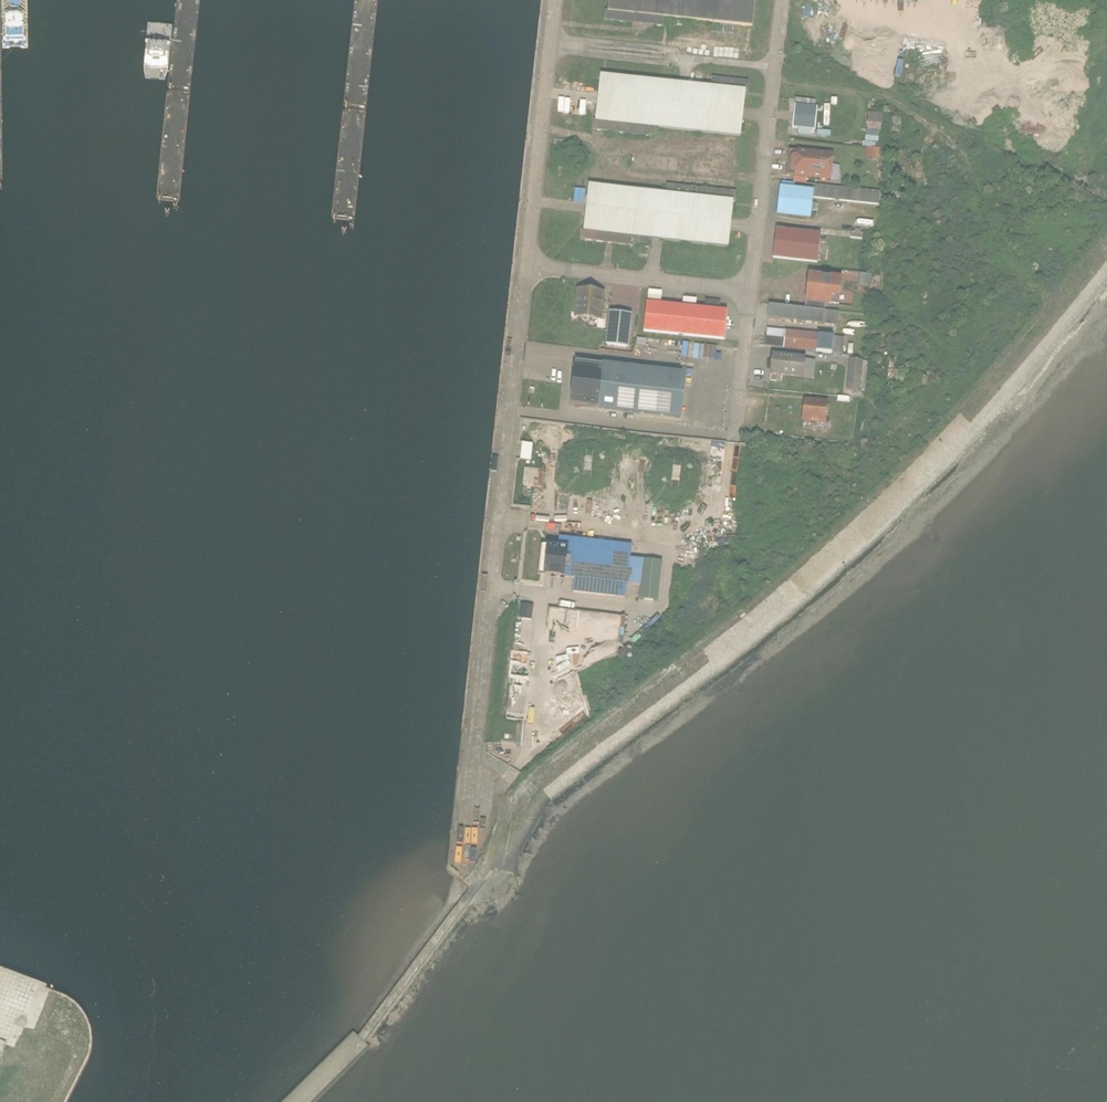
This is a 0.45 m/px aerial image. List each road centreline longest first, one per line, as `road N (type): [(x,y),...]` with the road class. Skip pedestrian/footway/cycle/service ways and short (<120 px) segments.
road 1 (unclassified): [(464,849),(524,265)]
road 2 (unclassified): [(780,0),(750,290)]
road 3 (unclassified): [(524,265),(555,0)]
road 4 (unclassified): [(750,290),(524,265)]
road 5 (unclassified): [(750,290),(733,442)]

